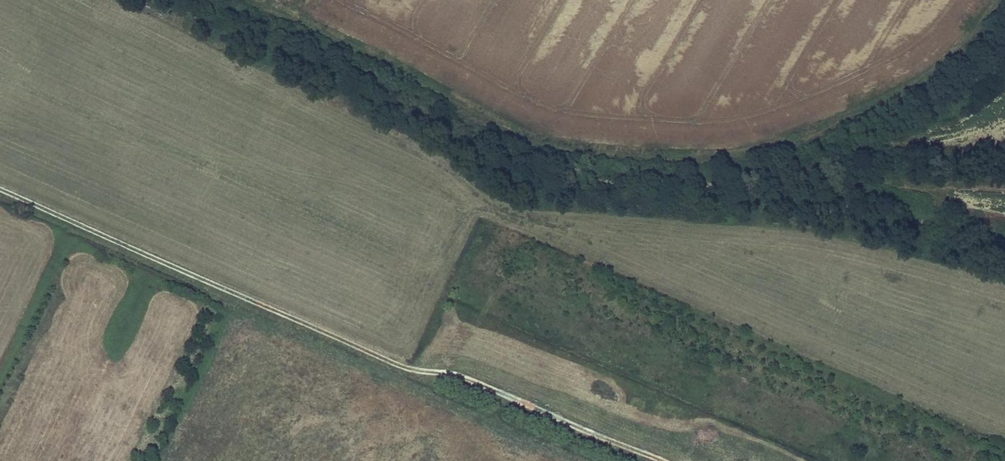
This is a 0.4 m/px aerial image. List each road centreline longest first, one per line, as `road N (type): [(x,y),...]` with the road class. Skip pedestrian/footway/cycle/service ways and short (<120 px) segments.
road 1 (track): [(410,369),(0,190)]

